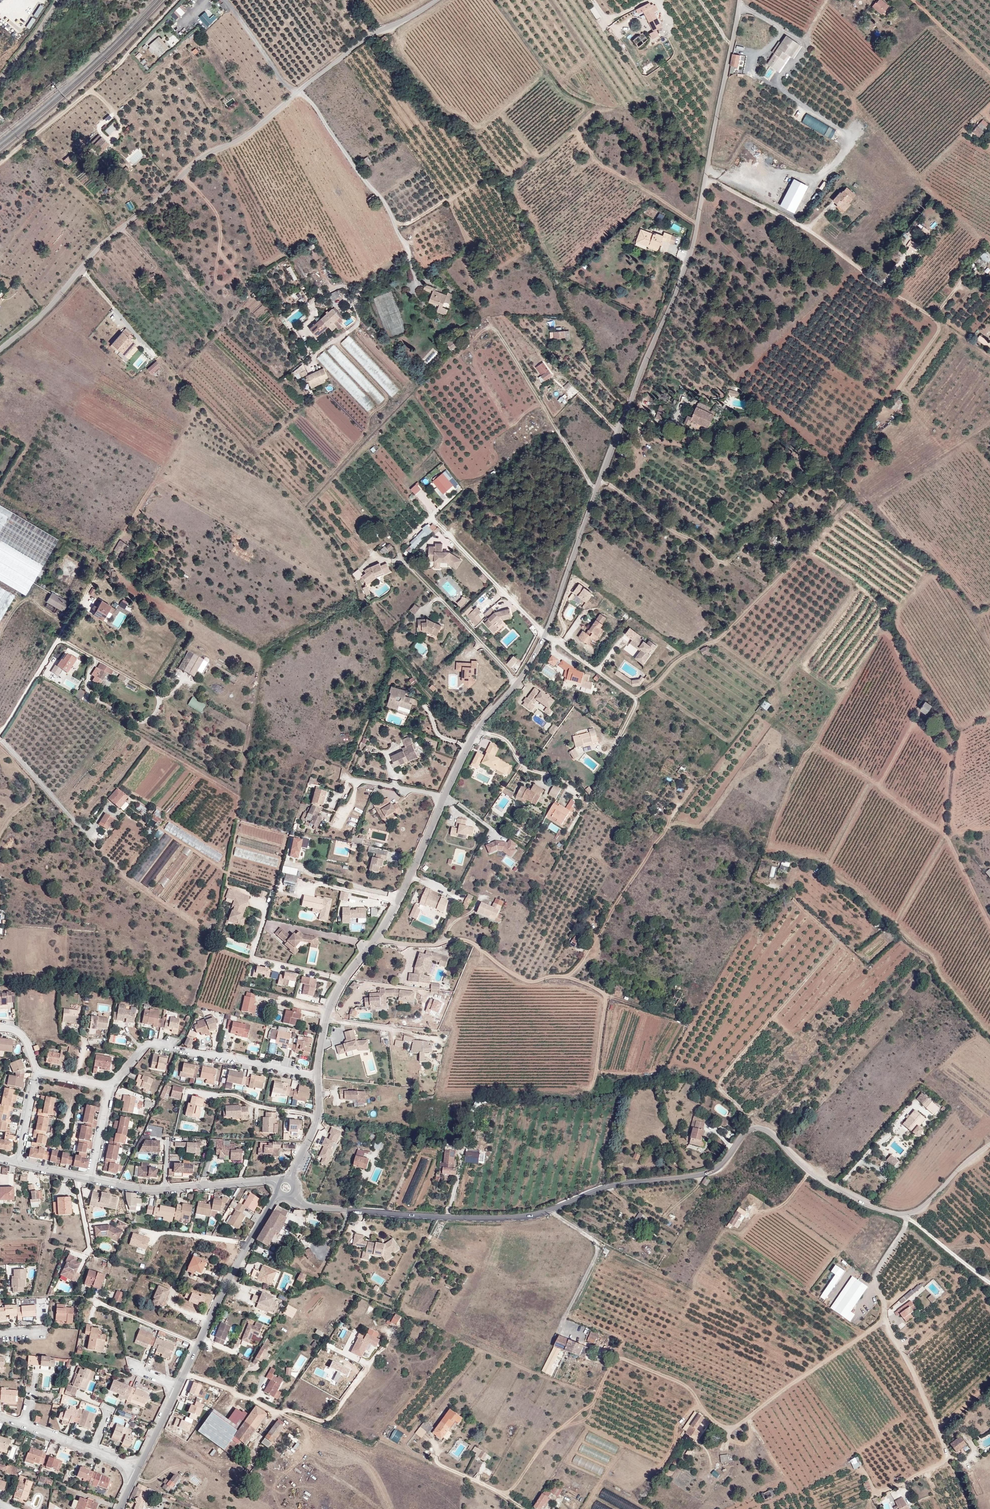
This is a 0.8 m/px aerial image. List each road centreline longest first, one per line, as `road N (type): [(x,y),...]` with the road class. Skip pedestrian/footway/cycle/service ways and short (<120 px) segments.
road 1 (residential): [(546,633),(617,431),(690,258),(743,0)]
road 2 (track): [(552,1211),(592,1239),(598,1254),(563,1334),(678,1381),(729,1429),(883,1322)]
road 3 (residential): [(319,1076),(336,999),(399,900),(467,745),(546,633)]
road 4 (tertiary): [(297,92),(256,128),(200,157),(0,350)]
road 5 (residential): [(297,92),(387,205),(409,260),(402,278),(356,297),(338,287),(312,302),(316,319),(305,327)]
road 6 (track): [(706,182),(811,230),(939,322),(899,389)]
road 7 (residential): [(751,1129),(710,1174),(623,1183),(552,1211),(447,1217)]
road 8 (track): [(907,1217),(875,1280),(883,1322),(951,1456),(916,1475)]
road 9 (track): [(791,901),(767,944),(805,981),(720,1081),(755,1127)]
road 10 (unclassified): [(989,1147),(907,1217),(829,1185),(770,1131),(751,1129)]
road 11 (track): [(919,721),(881,788),(947,837),(989,922)]
road 12 (residential): [(185,1373),(275,1412),(321,1421),(367,1368),(335,1348)]
road 13 (track): [(0,166),(92,91),(178,0)]
road 14 (residential): [(319,1076),(160,1044),(146,1046),(109,1088)]
road 15 (track): [(596,492),(496,329),(479,334)]
road 16 (track): [(635,699),(680,659),(718,641),(778,683),(773,696)]
road 17 (residential): [(284,1188),(198,1344)]
road 18 (tertiary): [(435,0),(371,34),(297,92)]
road 19 (residential): [(546,633),(635,699),(616,743)]
road 20 (track): [(0,731),(73,619)]
road 21 (residential): [(319,1118),(191,1091)]

